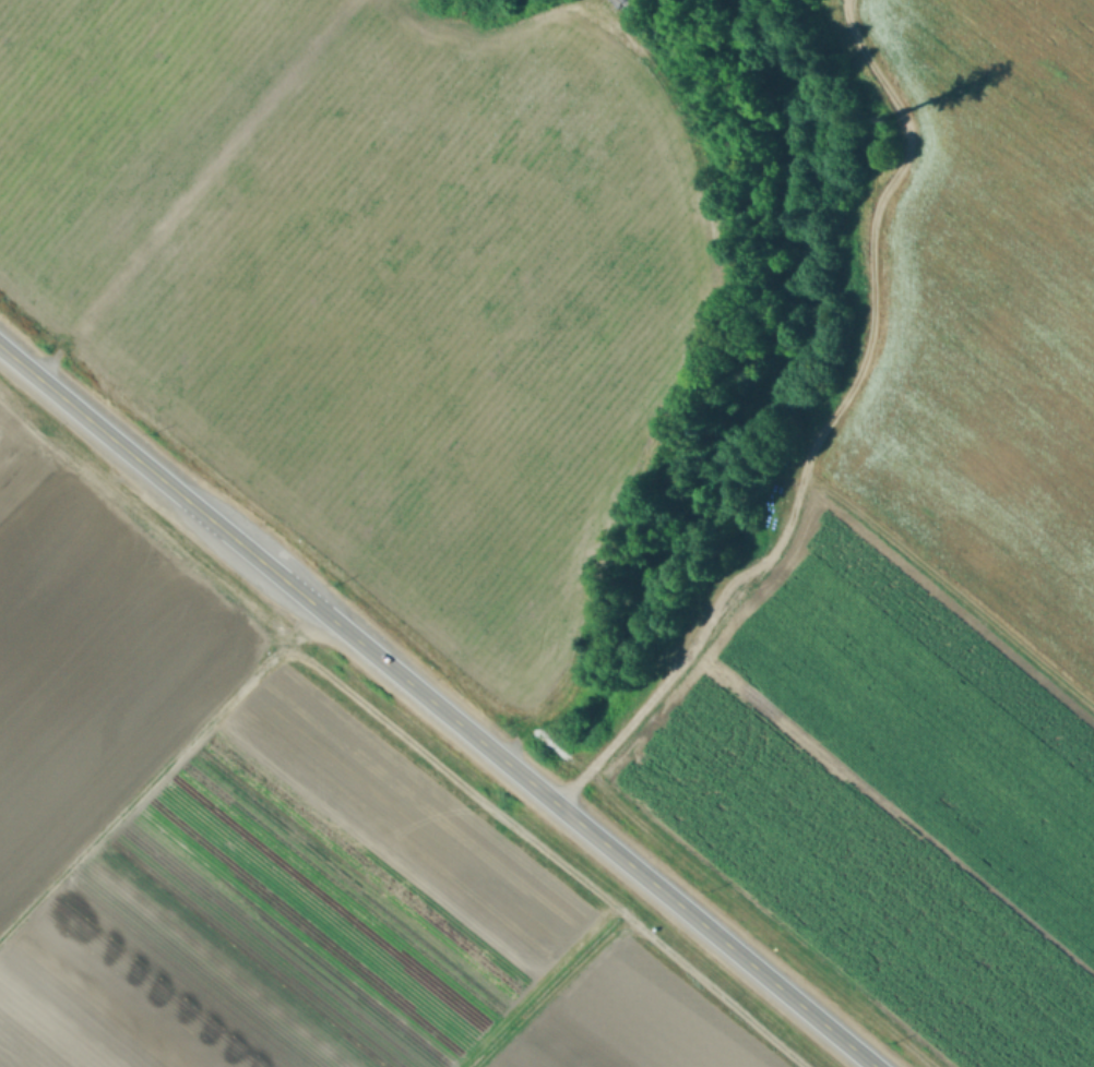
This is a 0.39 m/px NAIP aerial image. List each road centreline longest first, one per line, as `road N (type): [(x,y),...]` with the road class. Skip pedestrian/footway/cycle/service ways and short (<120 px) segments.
road 1 (trunk): [(873,1066),(0,347)]
road 2 (track): [(558,806),(665,680),(722,591),(759,568),(810,445),(860,352),(861,232),(900,160),(897,135),(834,32),(838,0)]

